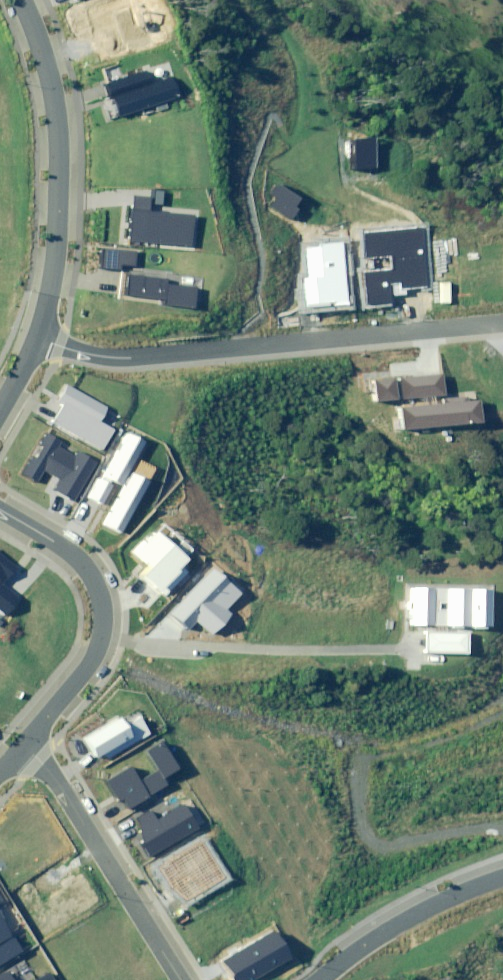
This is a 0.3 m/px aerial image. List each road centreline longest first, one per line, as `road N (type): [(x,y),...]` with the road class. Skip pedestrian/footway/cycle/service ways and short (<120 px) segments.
road 1 (residential): [(37,334),(115,359),(502,321)]
road 2 (residential): [(25,0),(55,83),(60,150),(59,249),(37,334)]
road 3 (residential): [(102,640),(391,647)]
road 4 (residential): [(32,733),(183,979)]
road 5 (residential): [(319,979),(449,897),(502,880)]
road 6 (residential): [(0,508),(80,560),(102,600),(102,640)]

